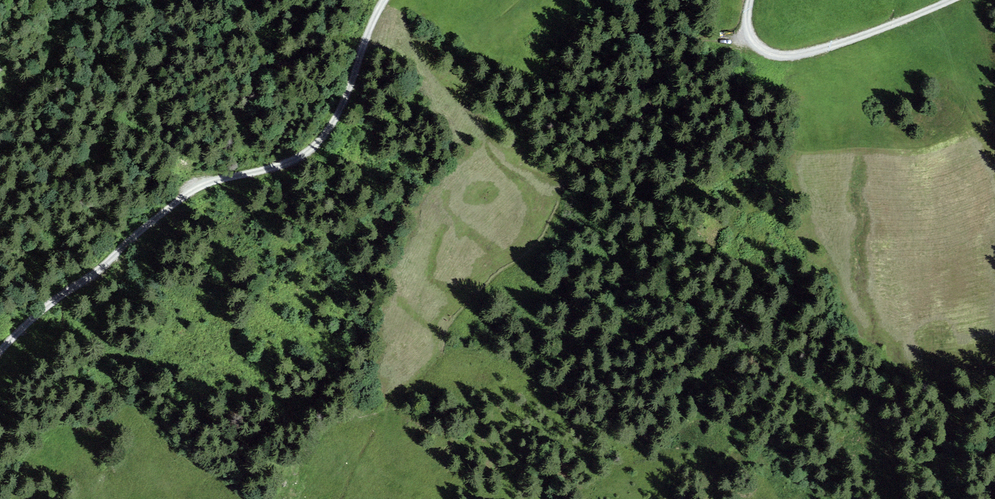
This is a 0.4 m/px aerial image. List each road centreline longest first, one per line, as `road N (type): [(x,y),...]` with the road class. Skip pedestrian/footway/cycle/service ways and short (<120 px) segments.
road 1 (track): [(0,352),(44,307),(196,187),(277,167),(316,146),(343,104),(384,0)]
road 2 (track): [(750,38),(690,44),(620,144),(566,187),(535,243),(450,321),(430,368)]
road 3 (track): [(952,0),(792,56),(754,44),(750,0)]

